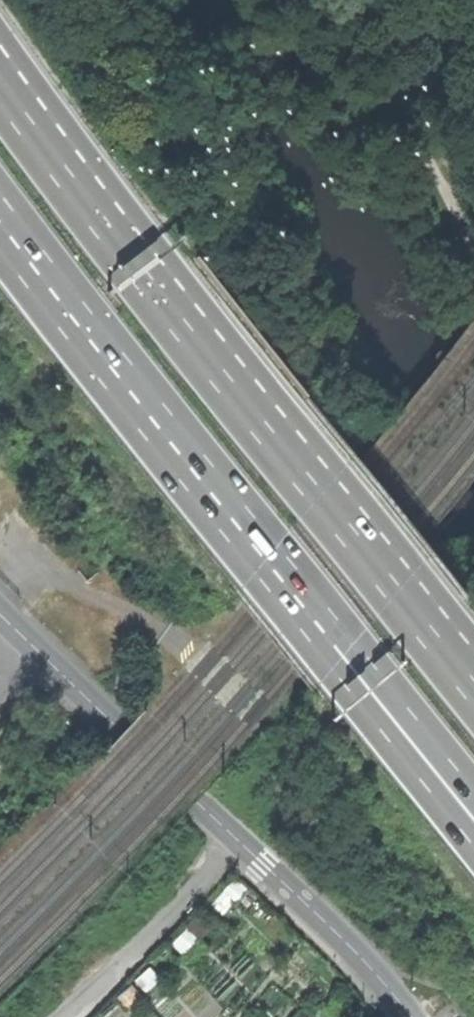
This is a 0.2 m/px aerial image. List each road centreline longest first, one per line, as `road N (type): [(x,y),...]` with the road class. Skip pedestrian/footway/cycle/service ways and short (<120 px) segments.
road 1 (trunk): [(473,681),(107,229),(0,84)]
road 2 (trunk): [(0,214),(377,686)]
road 3 (unclassified): [(413,1016),(366,958),(0,614)]
road 4 (track): [(237,839),(62,1016)]
road 5 (trunk): [(377,686),(473,845)]
road 6 (trunk): [(377,686),(473,788)]

